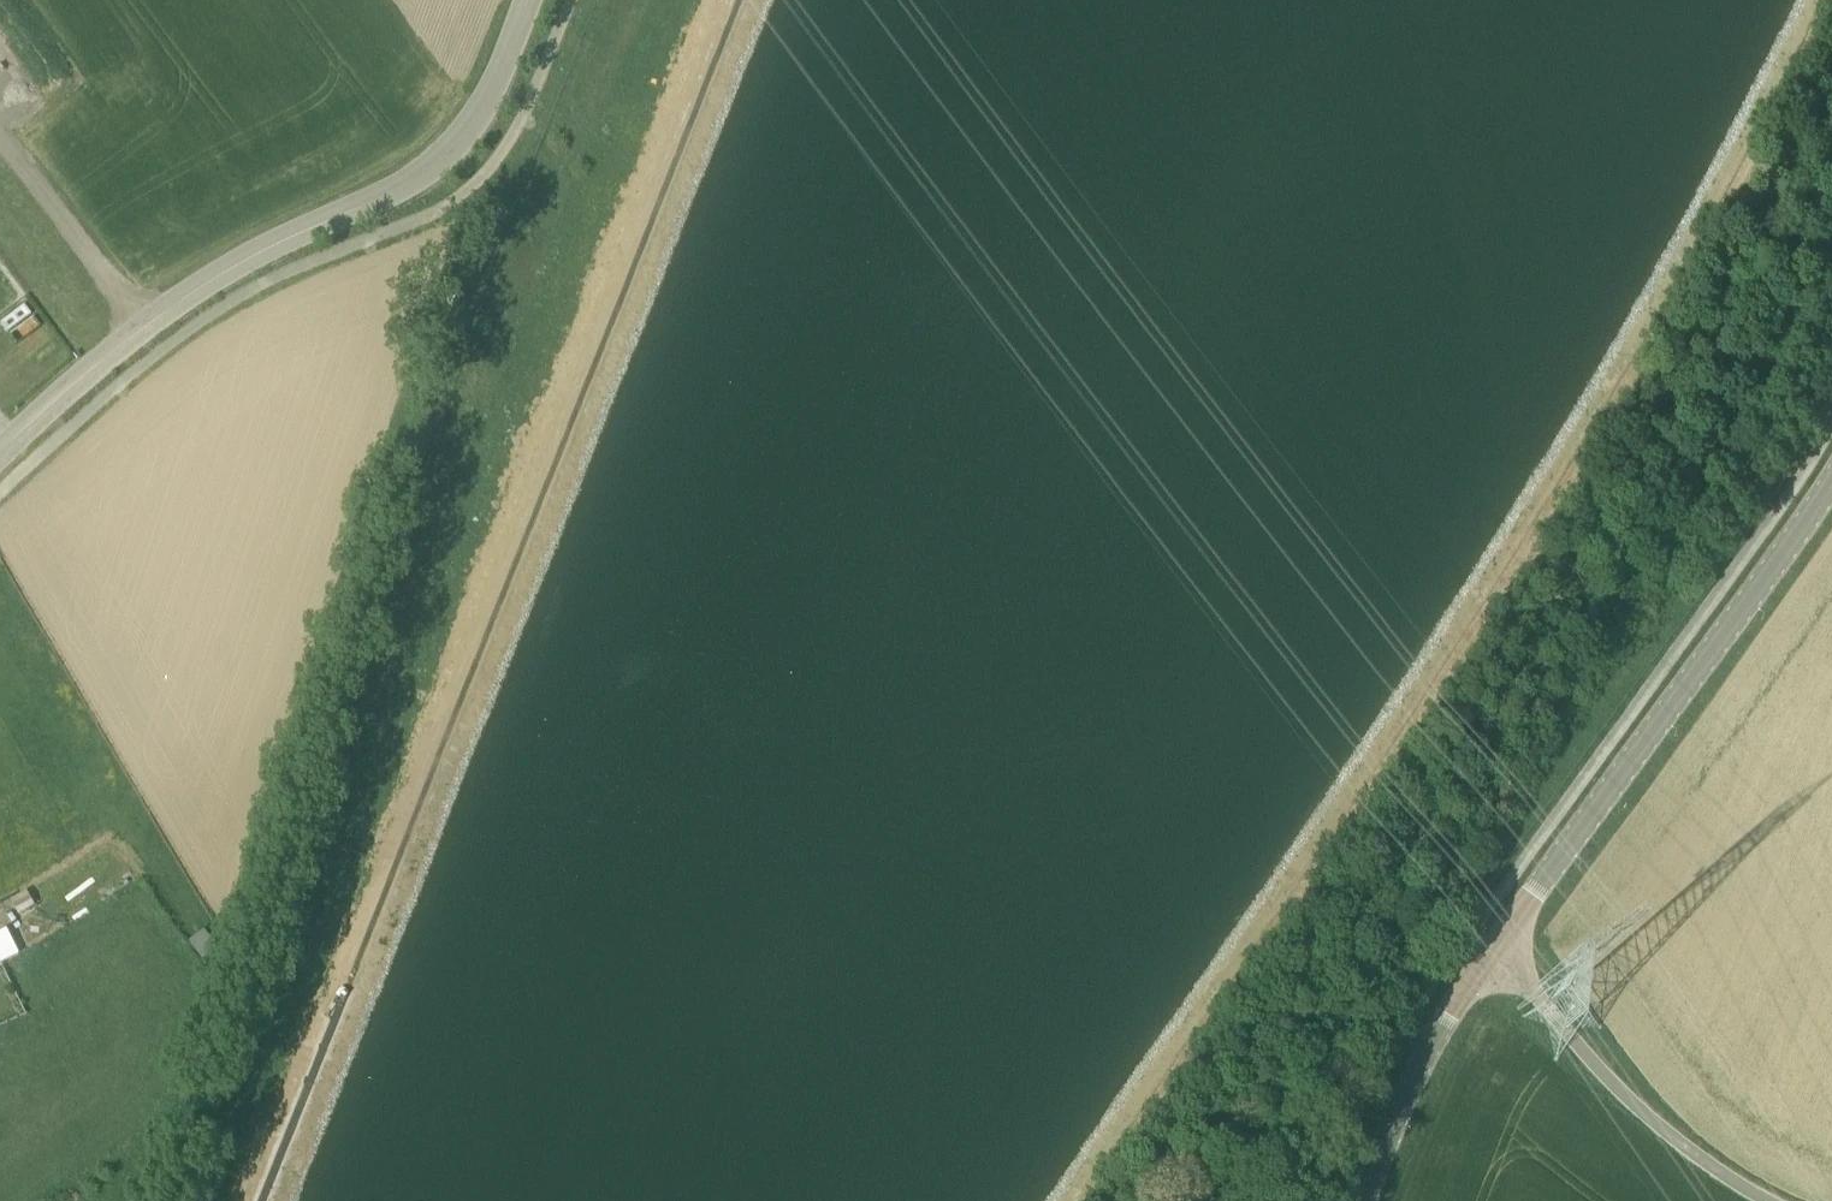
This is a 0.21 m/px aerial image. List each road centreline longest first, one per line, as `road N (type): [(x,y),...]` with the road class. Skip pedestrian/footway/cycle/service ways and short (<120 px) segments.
road 1 (tertiary): [(0,452),(180,300),(441,162),(491,92),(526,0)]
road 2 (tertiary): [(1492,943),(1831,475)]
road 3 (unclassified): [(1492,943),(1614,1088),(1676,1147),(1764,1200)]
road 4 (tertiary): [(1364,1200),(1424,1055),(1492,943)]

